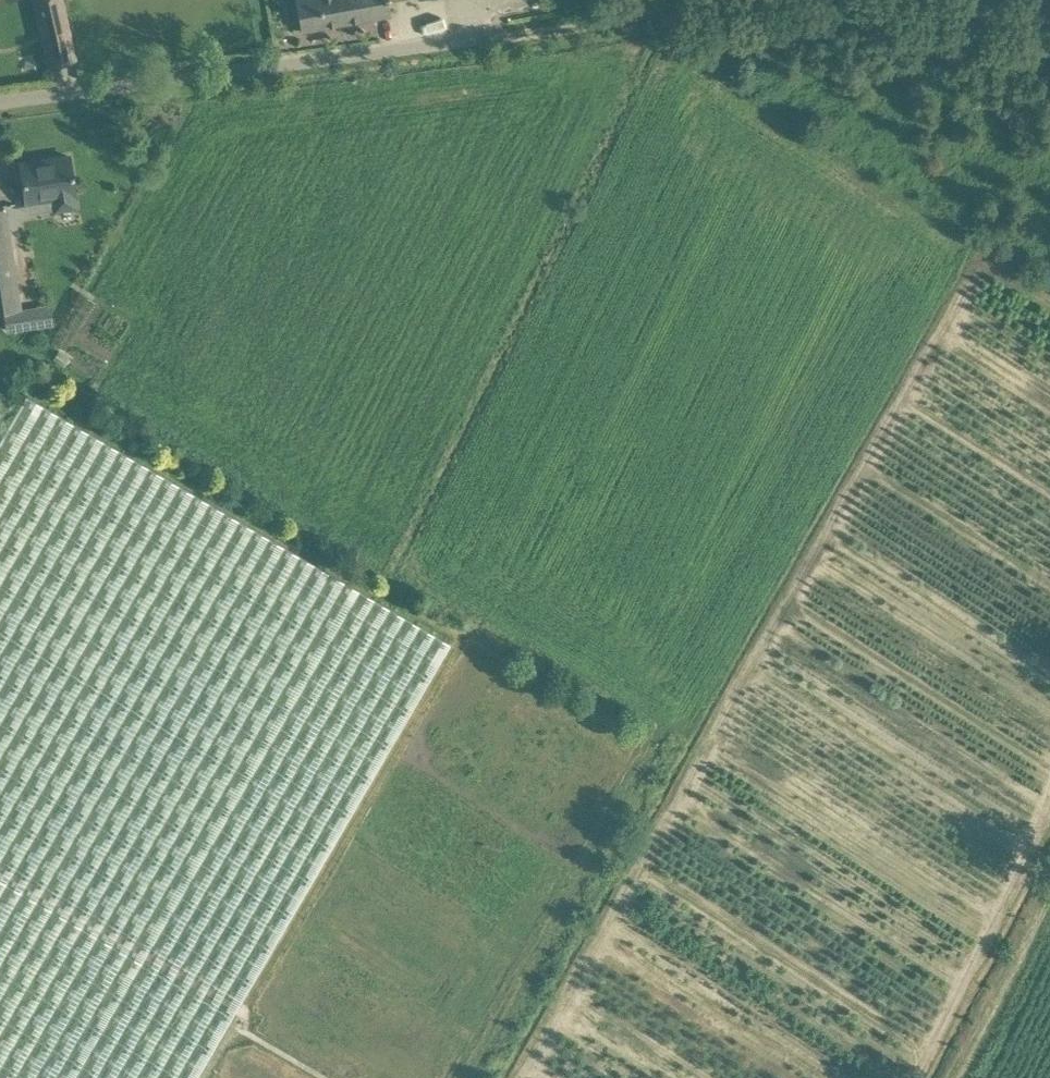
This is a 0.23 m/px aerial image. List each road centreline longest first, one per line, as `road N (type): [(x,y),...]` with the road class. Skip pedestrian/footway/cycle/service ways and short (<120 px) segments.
road 1 (residential): [(0,101),(492,37)]
road 2 (track): [(492,37),(709,0)]
road 3 (track): [(1049,895),(955,1077)]

